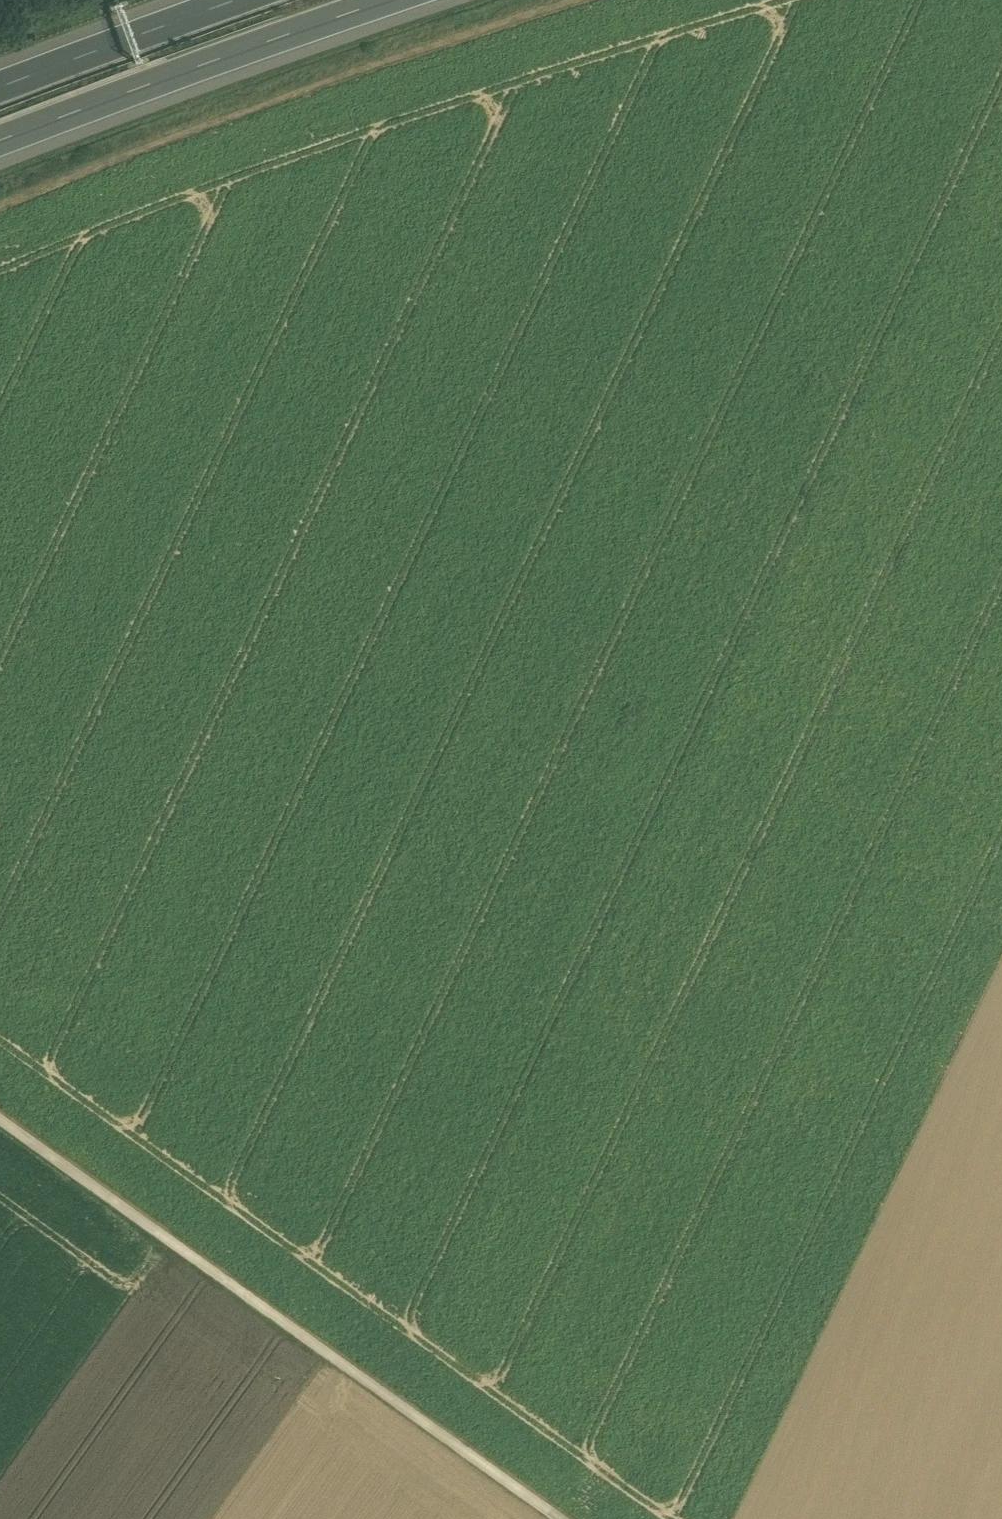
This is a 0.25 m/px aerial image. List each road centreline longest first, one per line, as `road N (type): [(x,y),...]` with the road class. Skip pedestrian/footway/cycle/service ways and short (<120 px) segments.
road 1 (track): [(557,1518),(0,1121)]
road 2 (track): [(0,208),(289,94),(582,0)]
road 3 (motorway): [(0,144),(397,0)]
road 4 (motorway): [(240,0),(0,88)]

